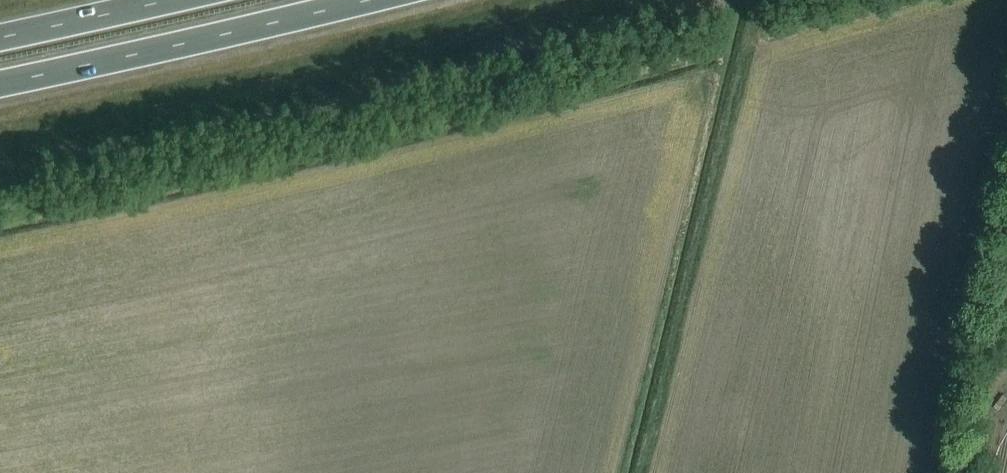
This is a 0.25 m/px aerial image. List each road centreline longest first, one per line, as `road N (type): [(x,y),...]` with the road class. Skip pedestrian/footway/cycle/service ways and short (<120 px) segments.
road 1 (trunk): [(0,84),(374,0)]
road 2 (track): [(1006,210),(956,472)]
road 3 (trunk): [(165,0),(0,36)]

